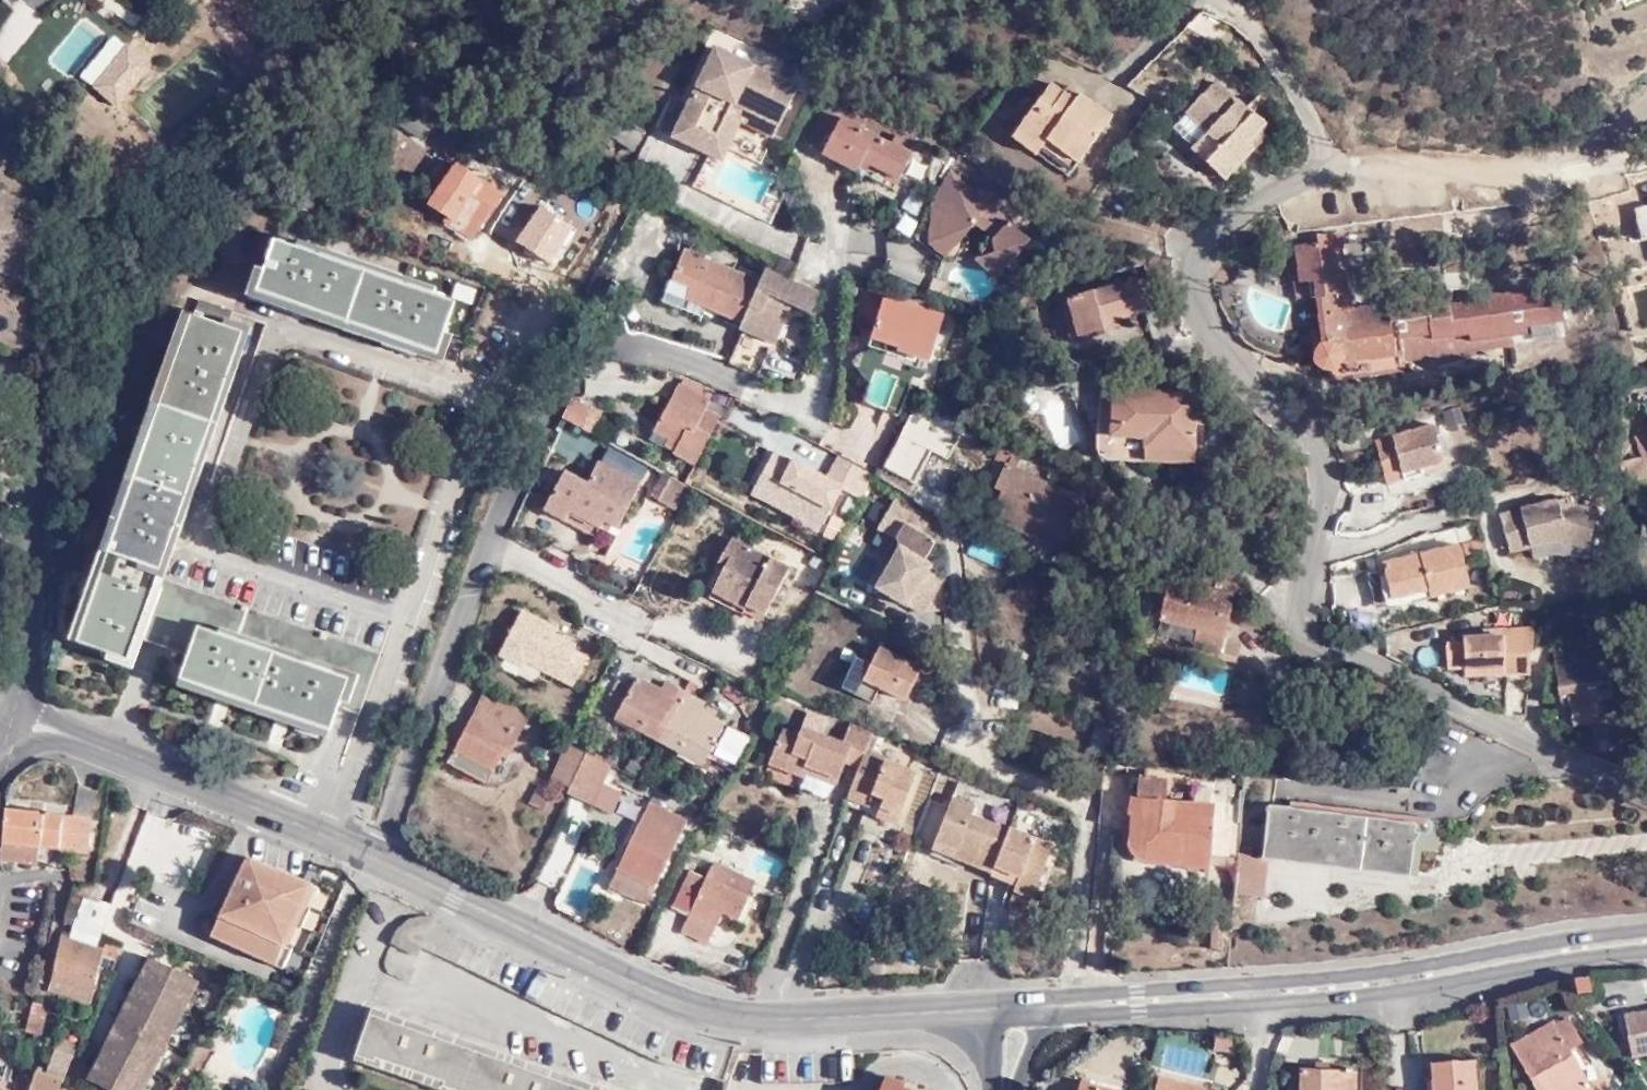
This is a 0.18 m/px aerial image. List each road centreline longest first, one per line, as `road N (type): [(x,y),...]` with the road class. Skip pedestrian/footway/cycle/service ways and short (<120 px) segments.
road 1 (residential): [(1022,1007),(744,1018),(694,1008),(375,856),(4,702)]
road 2 (residential): [(1262,34),(1314,121),(1301,169),(1231,220),(1227,281),(1272,397),(1364,582),(1361,652),(1395,697),(1646,799)]
road 3 (tertiary): [(1646,926),(1384,968),(1093,990),(1022,1007)]
road 4 (tertiary): [(1022,1007),(1094,1012),(1397,991),(1646,948)]
road 5 (residential): [(26,539),(79,231),(72,160),(0,69)]
road 6 (residential): [(4,702),(26,539)]

